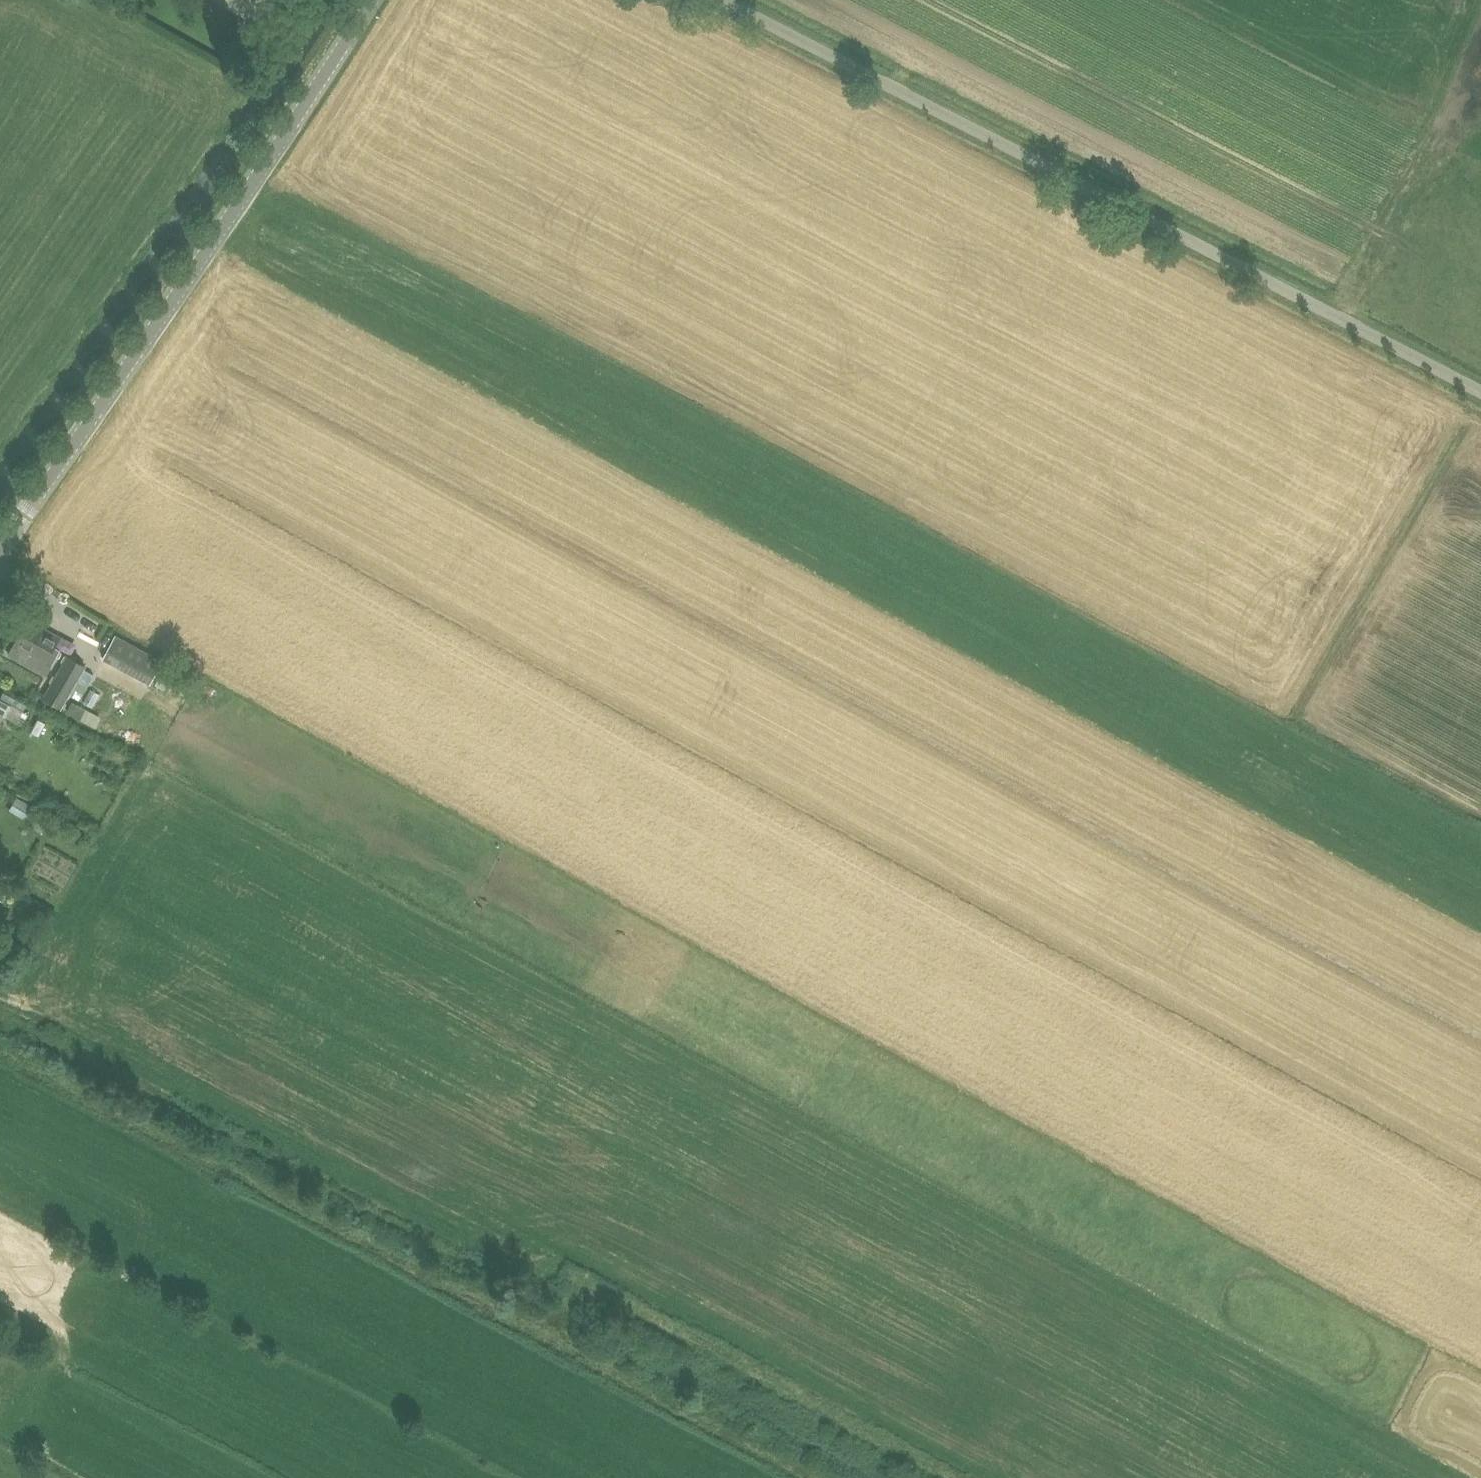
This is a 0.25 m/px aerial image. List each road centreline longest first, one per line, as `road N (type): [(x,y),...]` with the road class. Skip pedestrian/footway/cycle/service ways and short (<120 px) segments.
road 1 (unclassified): [(1480,393),(722,0)]
road 2 (tertiary): [(0,549),(372,0)]

